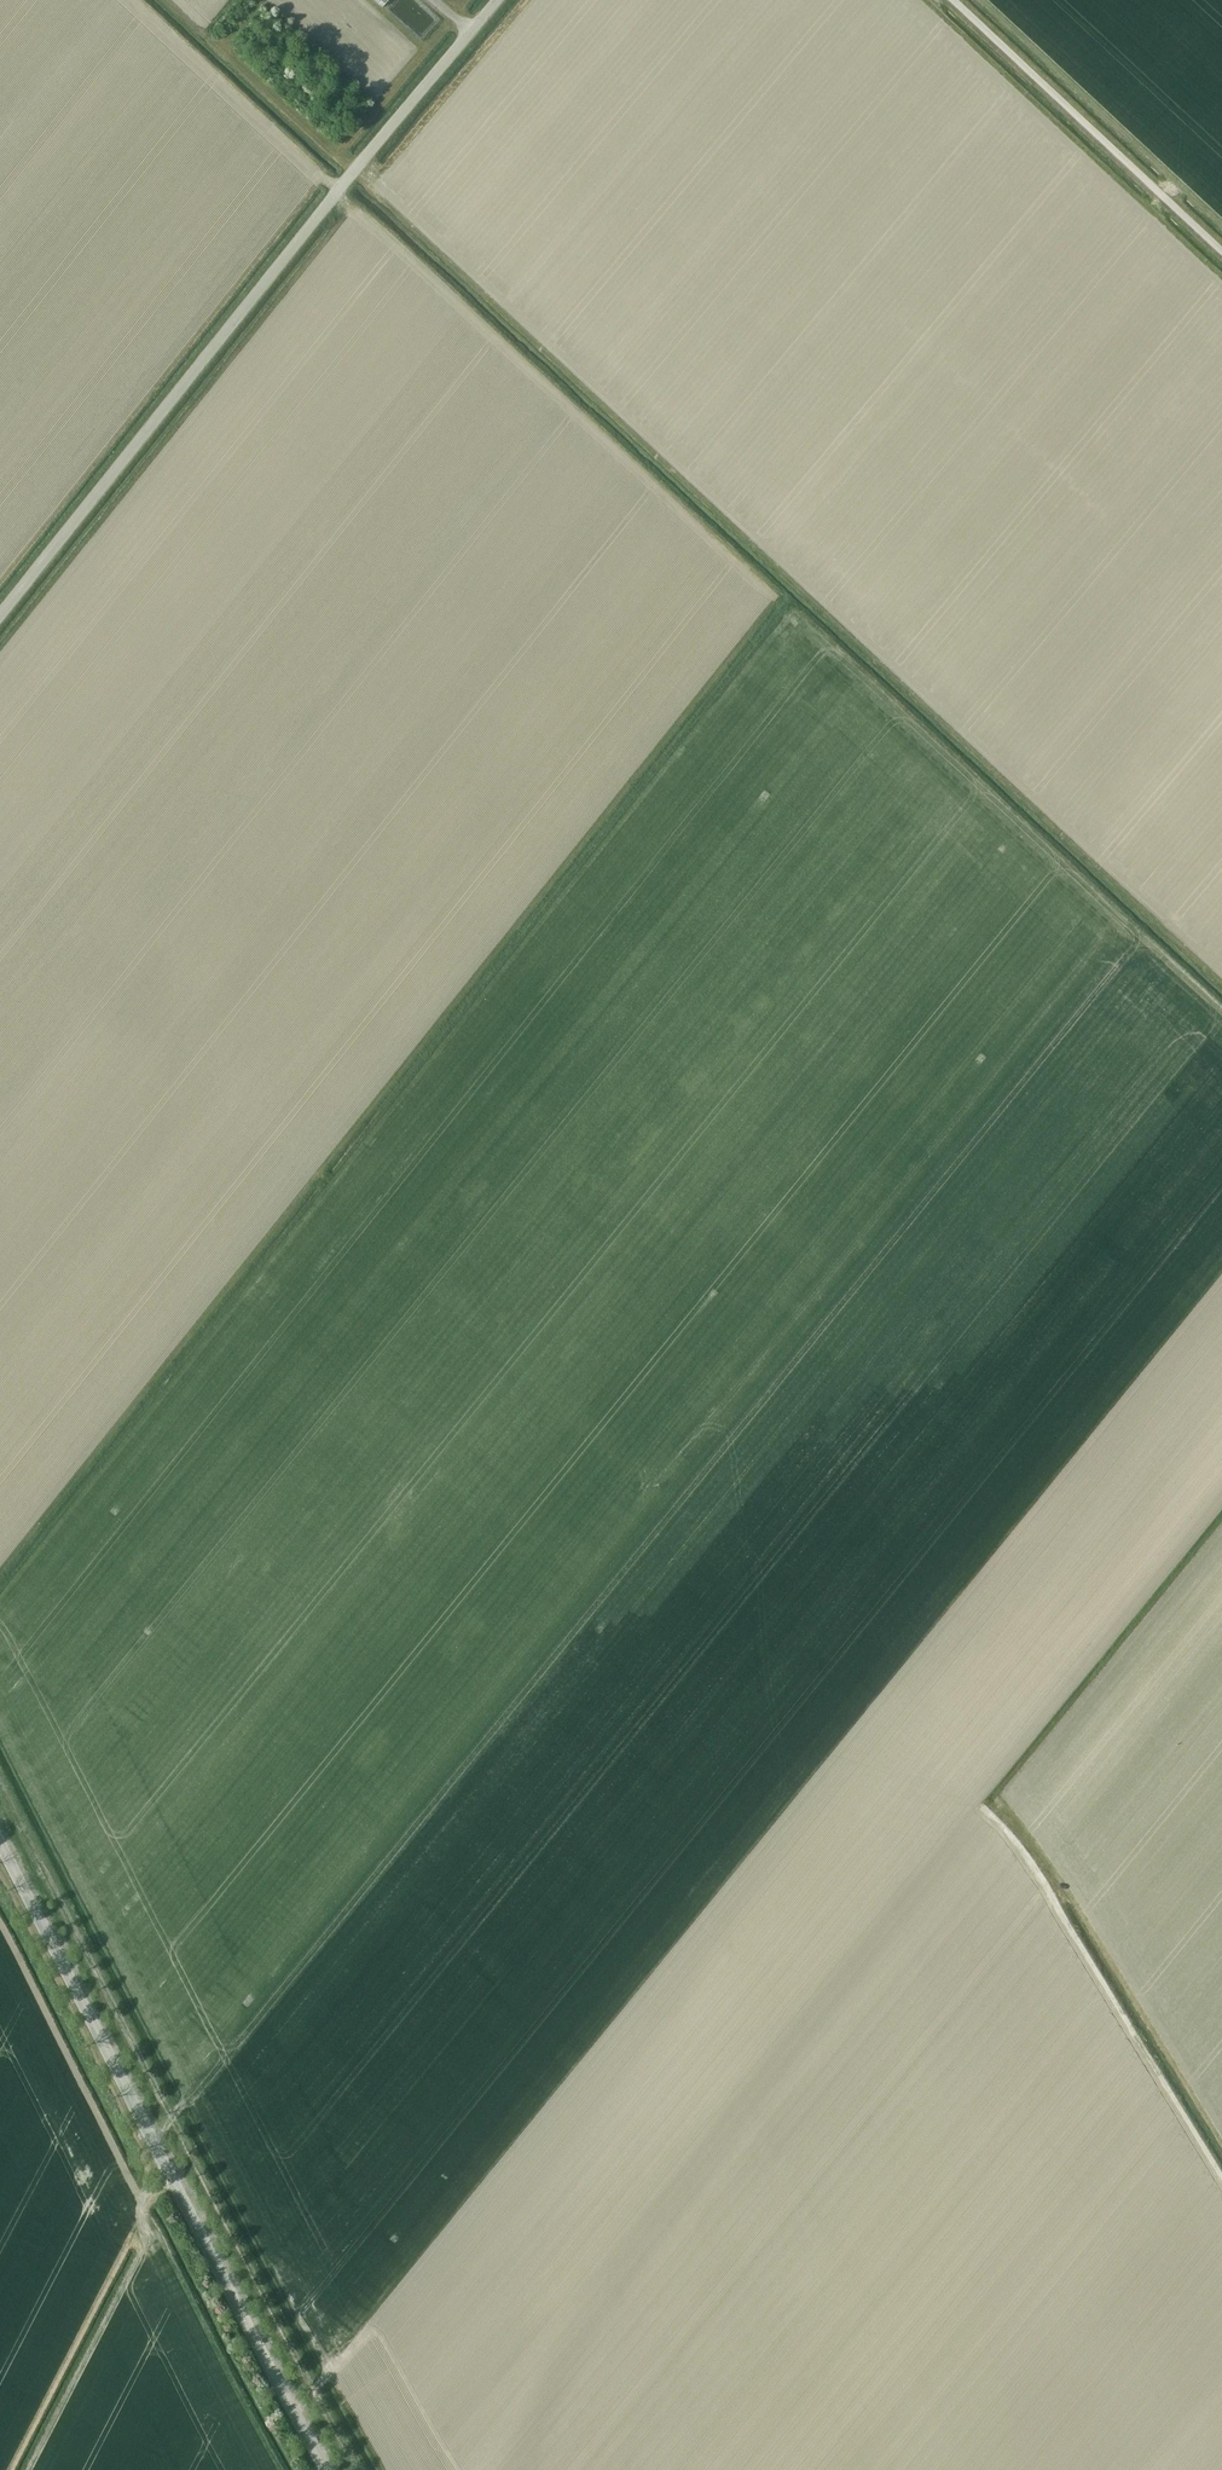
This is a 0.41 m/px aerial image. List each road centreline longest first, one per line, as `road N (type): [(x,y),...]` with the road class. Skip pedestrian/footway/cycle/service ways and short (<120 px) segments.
road 1 (unclassified): [(0,607),(494,0)]
road 2 (unclassified): [(324,2469),(0,1851)]

